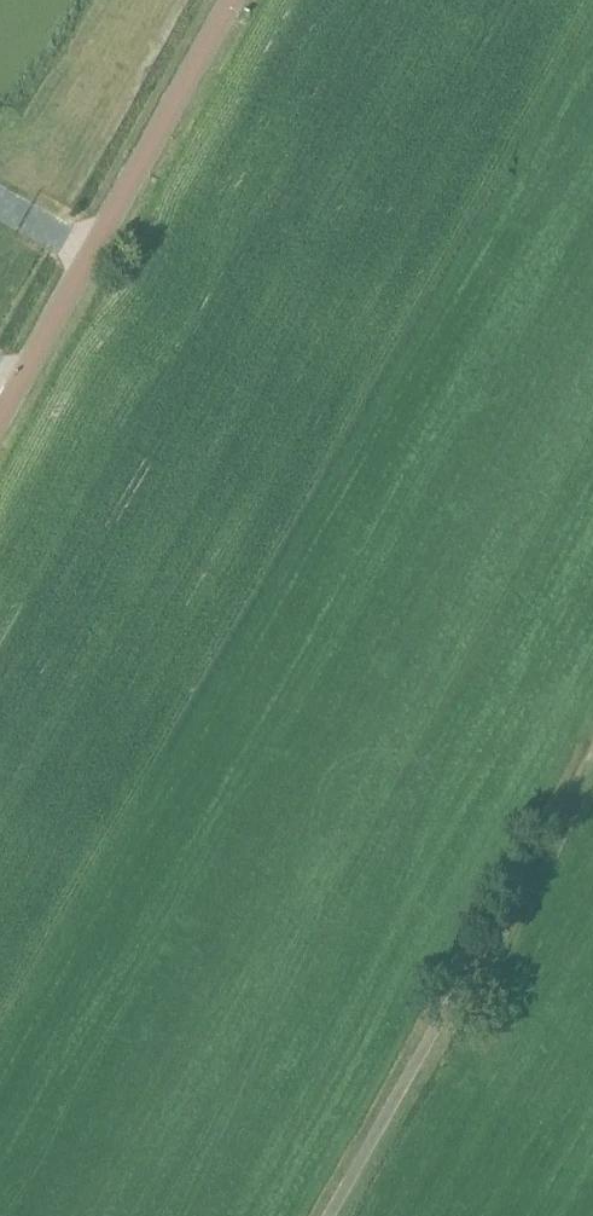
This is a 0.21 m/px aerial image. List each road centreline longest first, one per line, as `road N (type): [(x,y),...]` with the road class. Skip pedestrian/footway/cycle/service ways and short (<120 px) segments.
road 1 (unclassified): [(0,415),(229,0)]
road 2 (unclassified): [(332,1215),(463,985)]

